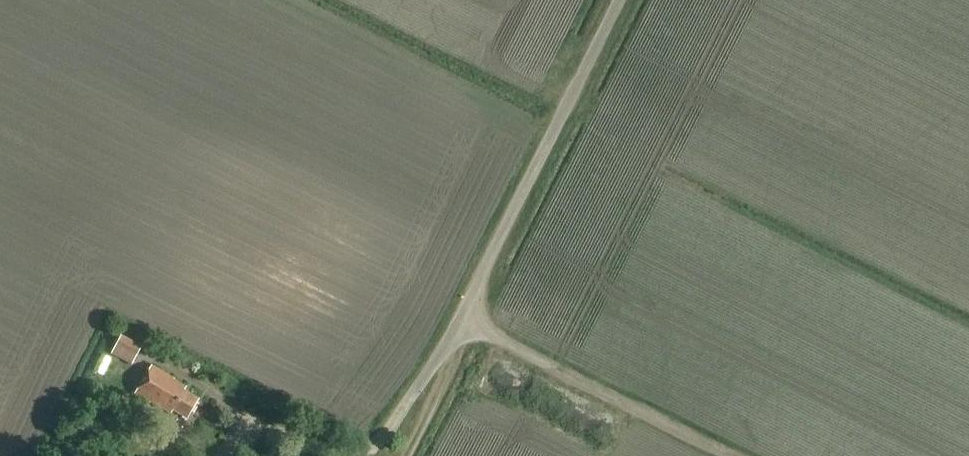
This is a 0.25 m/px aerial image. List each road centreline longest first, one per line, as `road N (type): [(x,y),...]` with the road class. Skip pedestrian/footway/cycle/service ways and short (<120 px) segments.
road 1 (unclassified): [(619,0),(442,353),(384,435),(346,453),(242,421),(226,455)]
road 2 (track): [(729,455),(456,323)]

